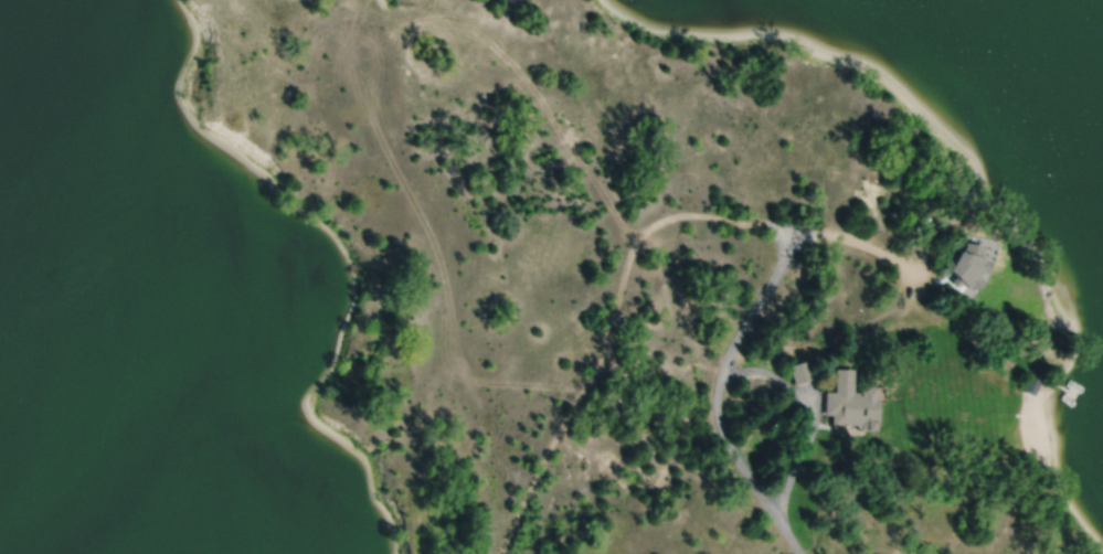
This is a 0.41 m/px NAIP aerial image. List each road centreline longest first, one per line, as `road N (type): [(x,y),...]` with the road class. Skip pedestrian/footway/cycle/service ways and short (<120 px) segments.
road 1 (track): [(501,553),(601,356),(630,251),(647,227),(701,215),(795,234)]
road 2 (track): [(639,237),(527,83),(444,0)]

